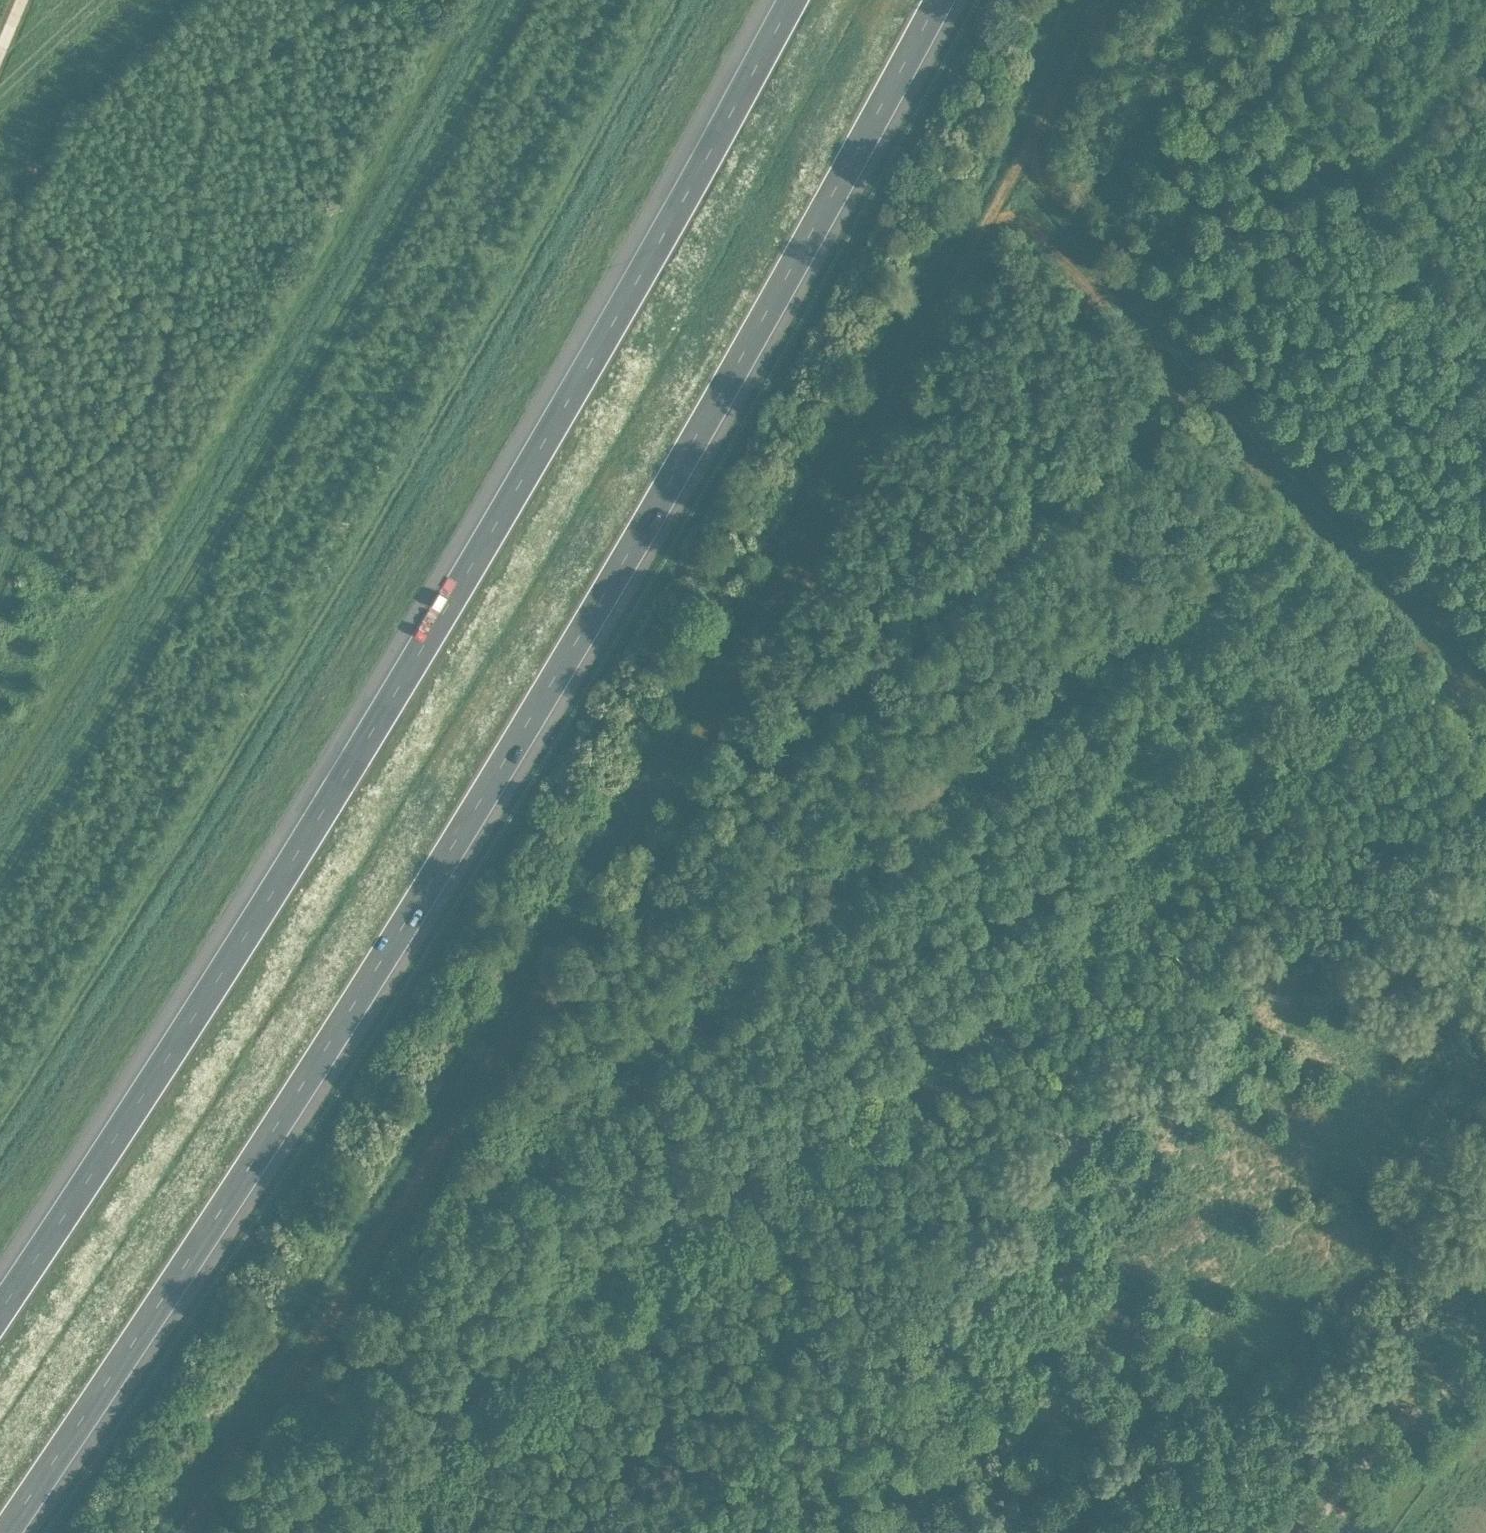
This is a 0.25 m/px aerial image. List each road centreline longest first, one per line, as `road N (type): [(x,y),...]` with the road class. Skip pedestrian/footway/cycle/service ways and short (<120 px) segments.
road 1 (motorway): [(5,1532),(356,1003),(719,394),(938,0)]
road 2 (motorway): [(793,0),(422,651),(0,1311)]

